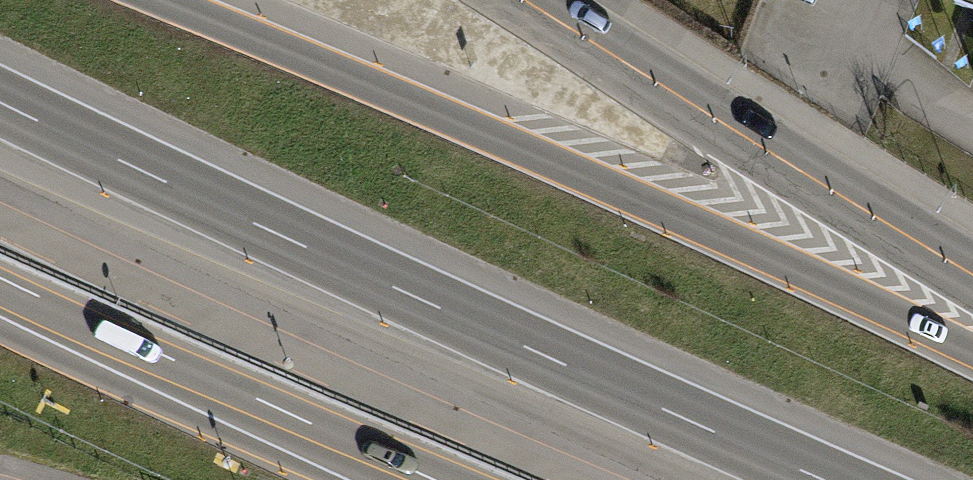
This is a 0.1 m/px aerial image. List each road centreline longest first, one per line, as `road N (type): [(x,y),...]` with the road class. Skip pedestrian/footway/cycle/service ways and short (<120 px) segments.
road 1 (motorway): [(827,479),(0,102)]
road 2 (primary): [(972,272),(524,0)]
road 3 (motorway): [(0,271),(443,479)]

